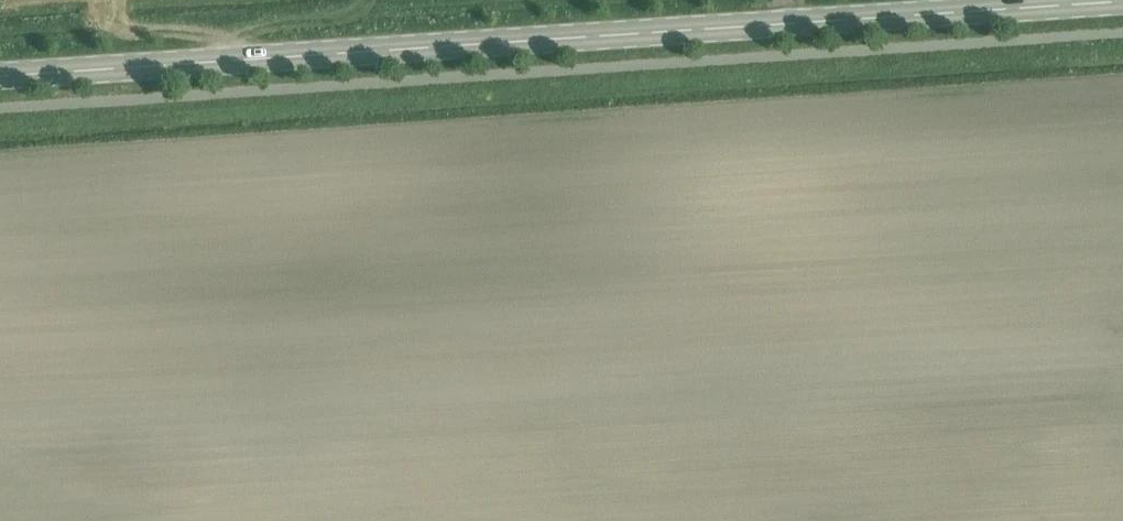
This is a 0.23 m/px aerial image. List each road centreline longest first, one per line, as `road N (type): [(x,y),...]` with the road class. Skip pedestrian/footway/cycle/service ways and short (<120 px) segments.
road 1 (secondary): [(1122,0),(0,76)]

